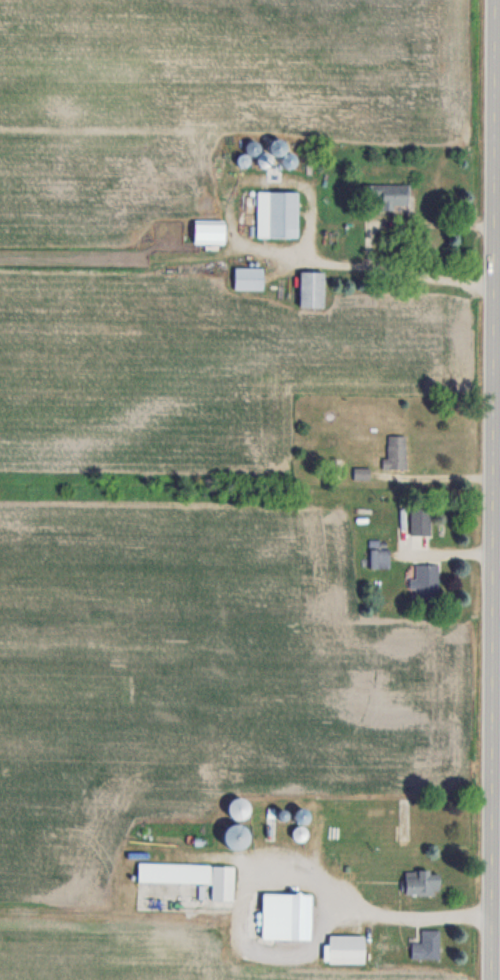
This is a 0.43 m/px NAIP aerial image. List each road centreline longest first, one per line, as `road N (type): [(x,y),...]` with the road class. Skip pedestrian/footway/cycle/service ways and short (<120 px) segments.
road 1 (tertiary): [(492,979),(497,0)]

